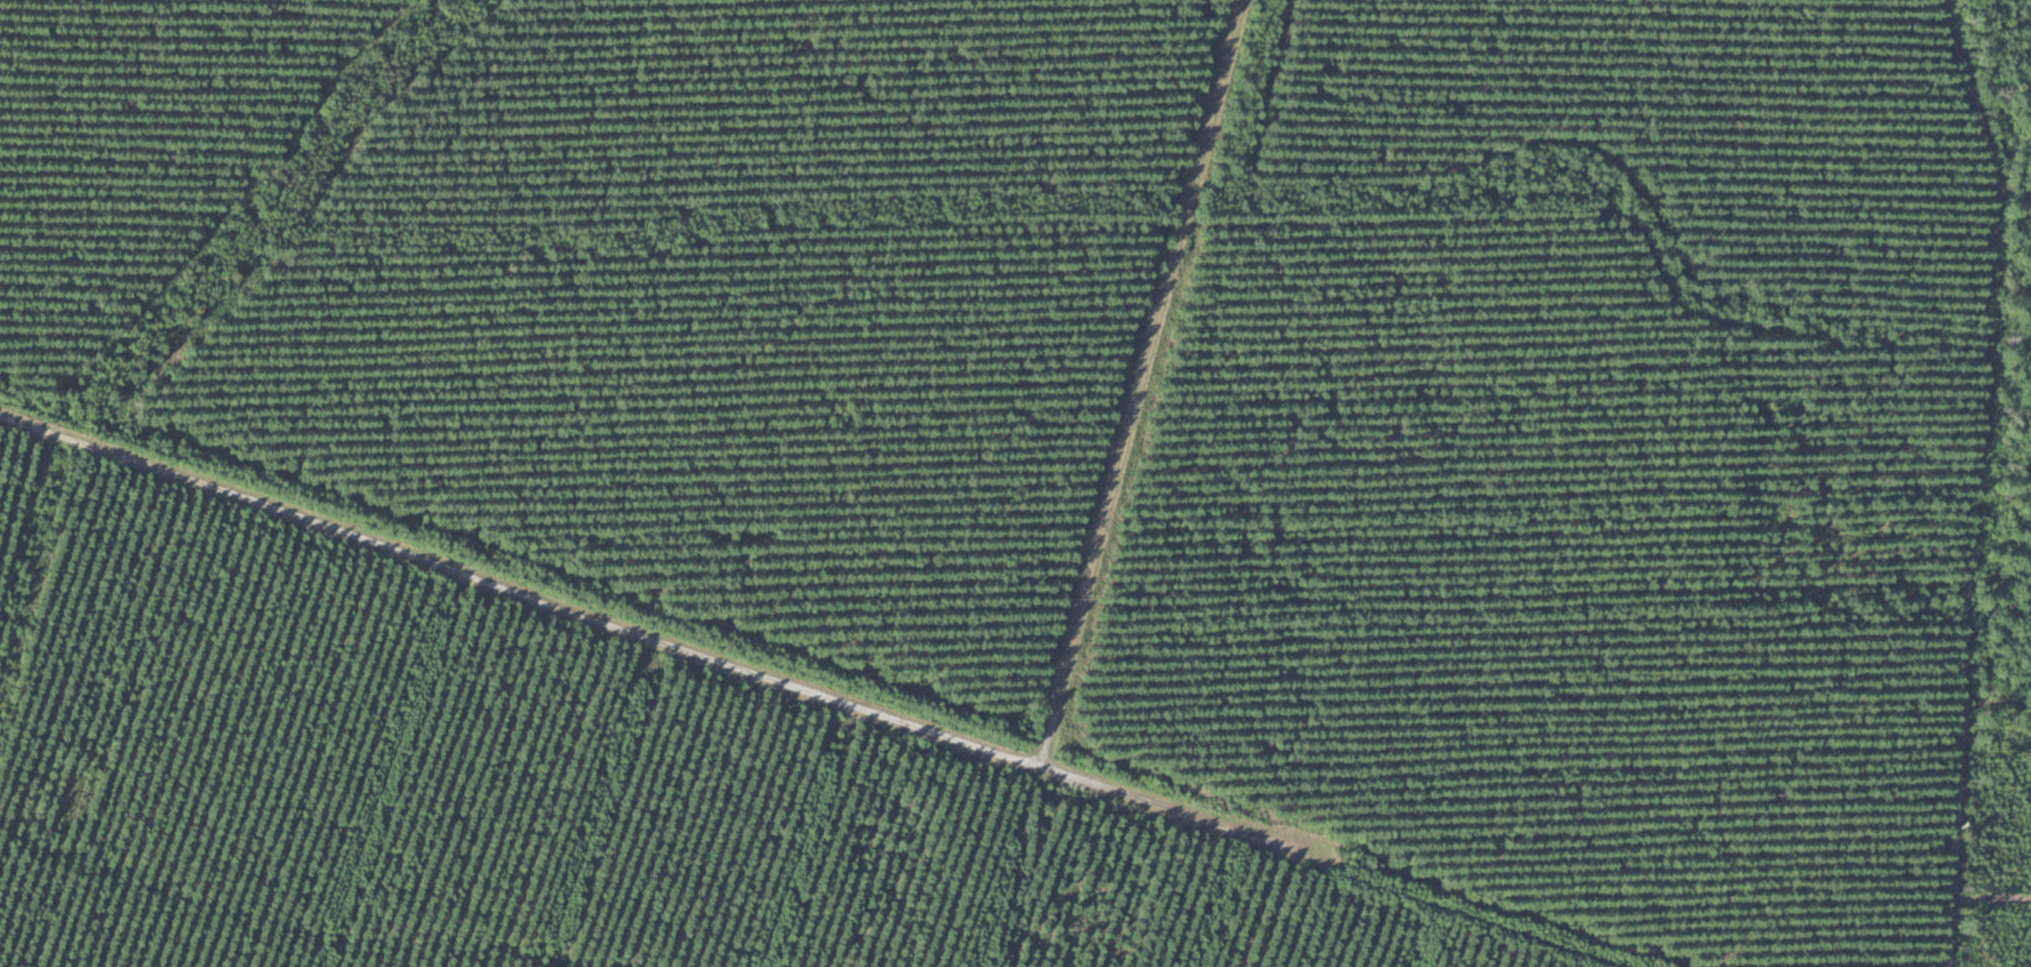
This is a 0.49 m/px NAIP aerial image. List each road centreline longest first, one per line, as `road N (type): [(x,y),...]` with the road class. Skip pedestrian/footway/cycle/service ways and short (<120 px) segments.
road 1 (residential): [(1337,869),(0,412)]

